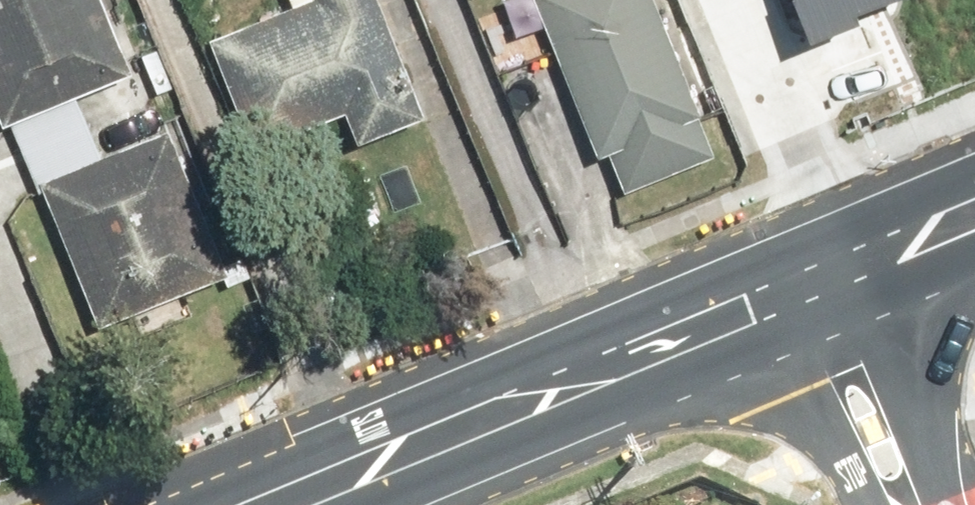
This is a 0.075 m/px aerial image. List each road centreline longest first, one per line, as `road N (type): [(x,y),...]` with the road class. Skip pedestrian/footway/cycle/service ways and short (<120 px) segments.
road 1 (secondary): [(184,504),(806,246)]
road 2 (secondary): [(838,320),(392,504)]
road 3 (residential): [(838,320),(916,504)]
road 4 (secondary): [(806,246),(974,187)]
road 5 (secondary): [(974,252),(838,320)]

